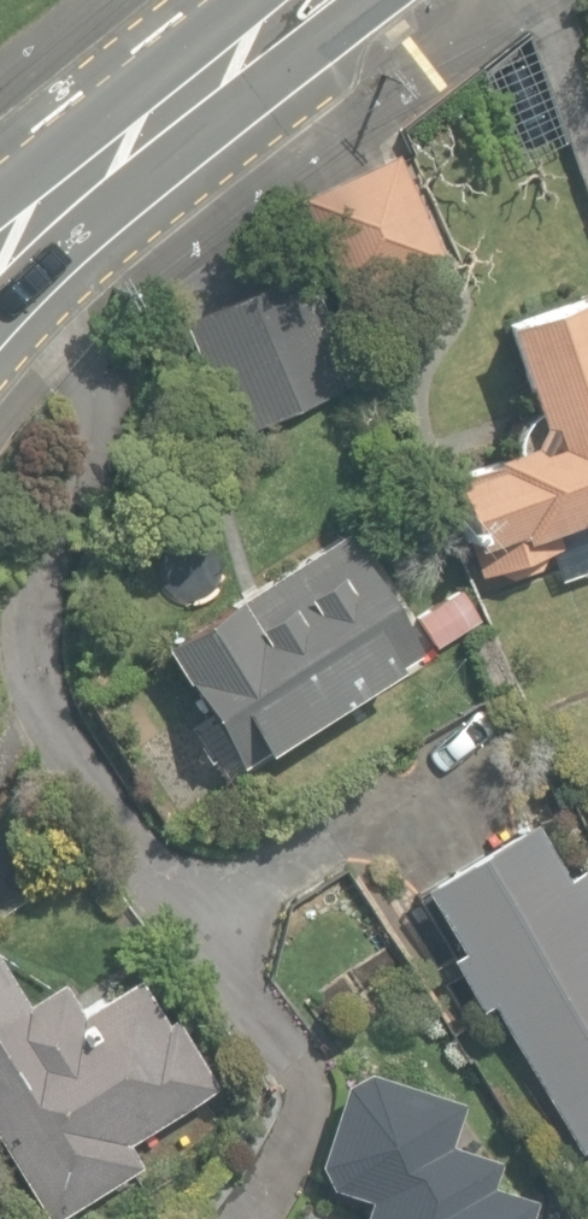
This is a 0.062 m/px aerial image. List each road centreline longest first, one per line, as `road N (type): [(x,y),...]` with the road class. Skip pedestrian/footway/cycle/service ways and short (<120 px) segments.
road 1 (secondary): [(297,0),(0,246)]

